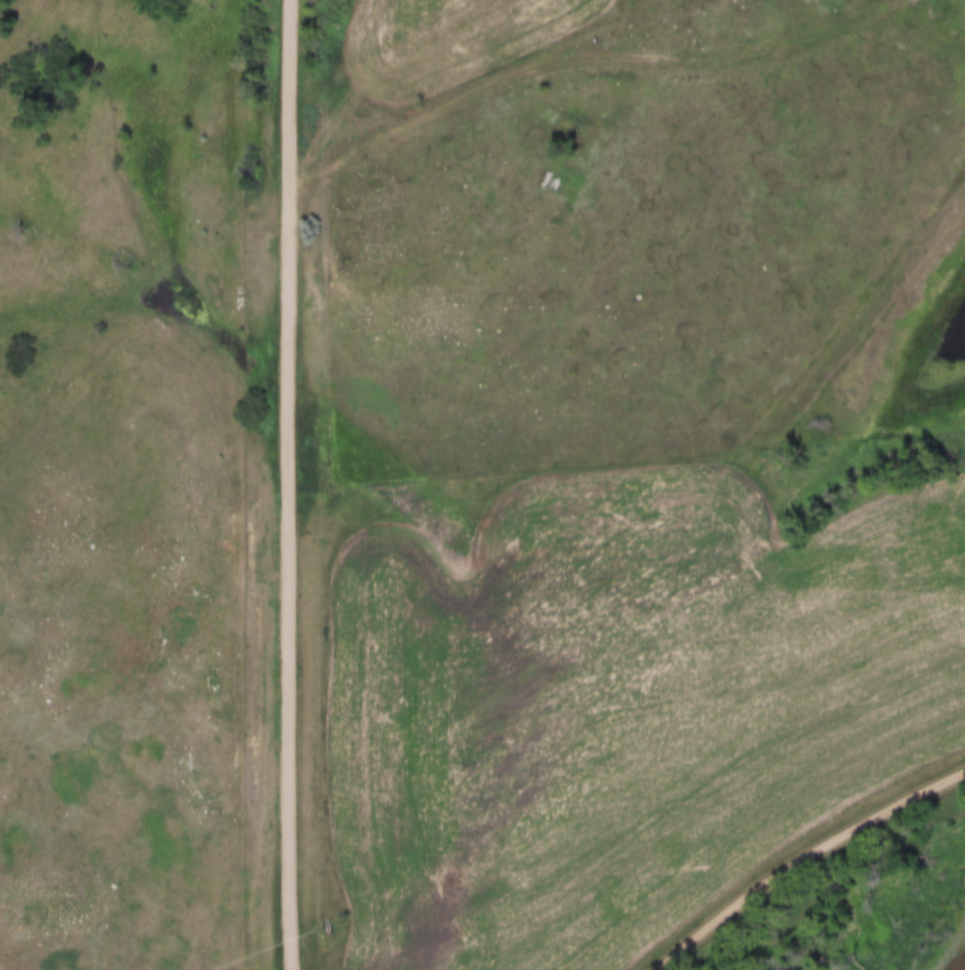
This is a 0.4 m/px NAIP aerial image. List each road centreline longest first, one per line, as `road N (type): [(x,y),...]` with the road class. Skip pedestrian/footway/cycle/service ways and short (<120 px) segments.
road 1 (residential): [(291,0),(285,743),(294,969)]
road 2 (track): [(906,0),(786,46),(733,57),(551,58),(383,136),(290,201)]

